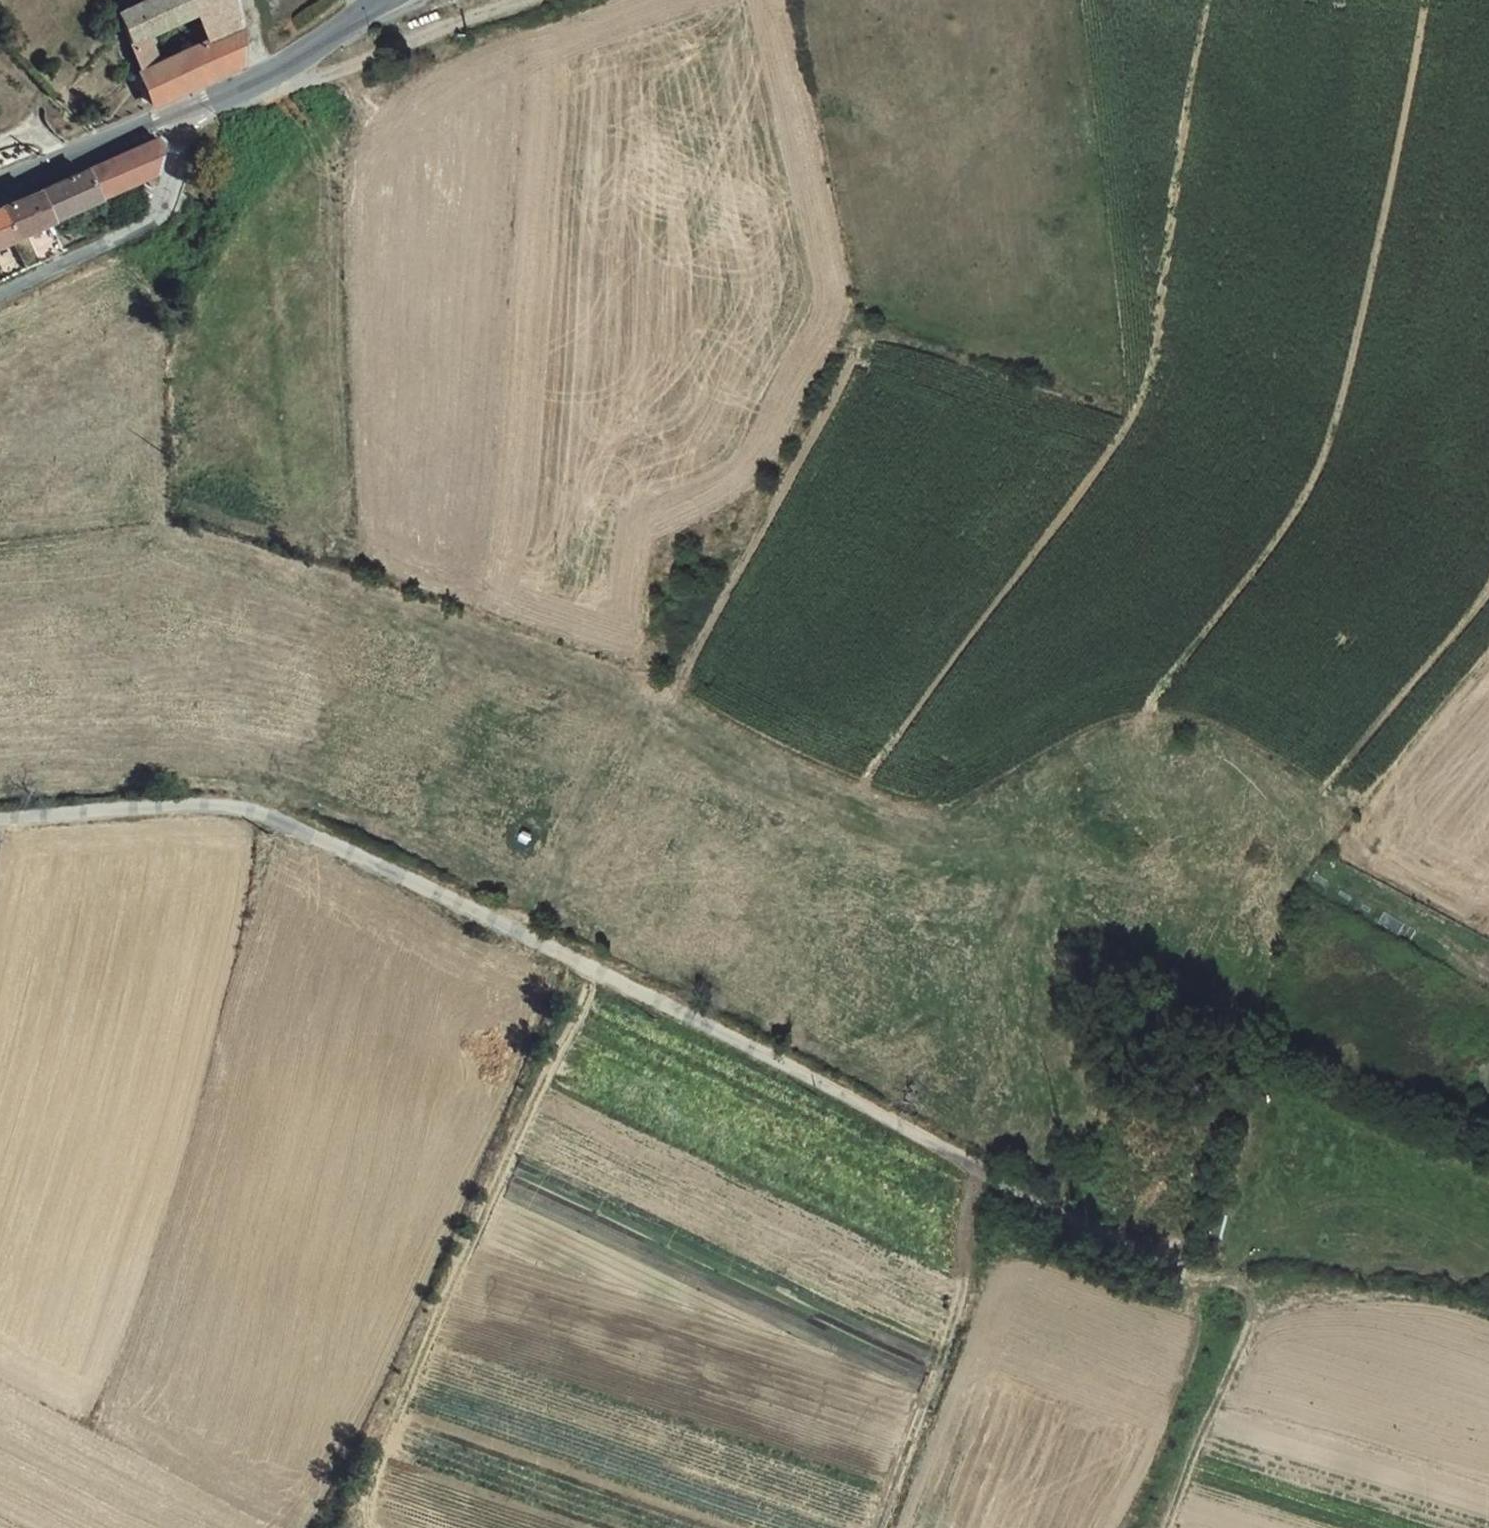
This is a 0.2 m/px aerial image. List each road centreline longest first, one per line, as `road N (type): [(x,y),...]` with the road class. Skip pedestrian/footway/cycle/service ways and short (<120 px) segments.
road 1 (residential): [(0,825),(149,810),(232,813),(331,849),(715,1031),(1111,1239)]
road 2 (track): [(226,79),(370,67),(534,0)]
road 3 (residential): [(185,100),(187,139),(161,206),(0,282)]
road 4 (tertiary): [(185,100),(296,47),(370,0)]
road 5 (tertiary): [(0,179),(185,100)]

